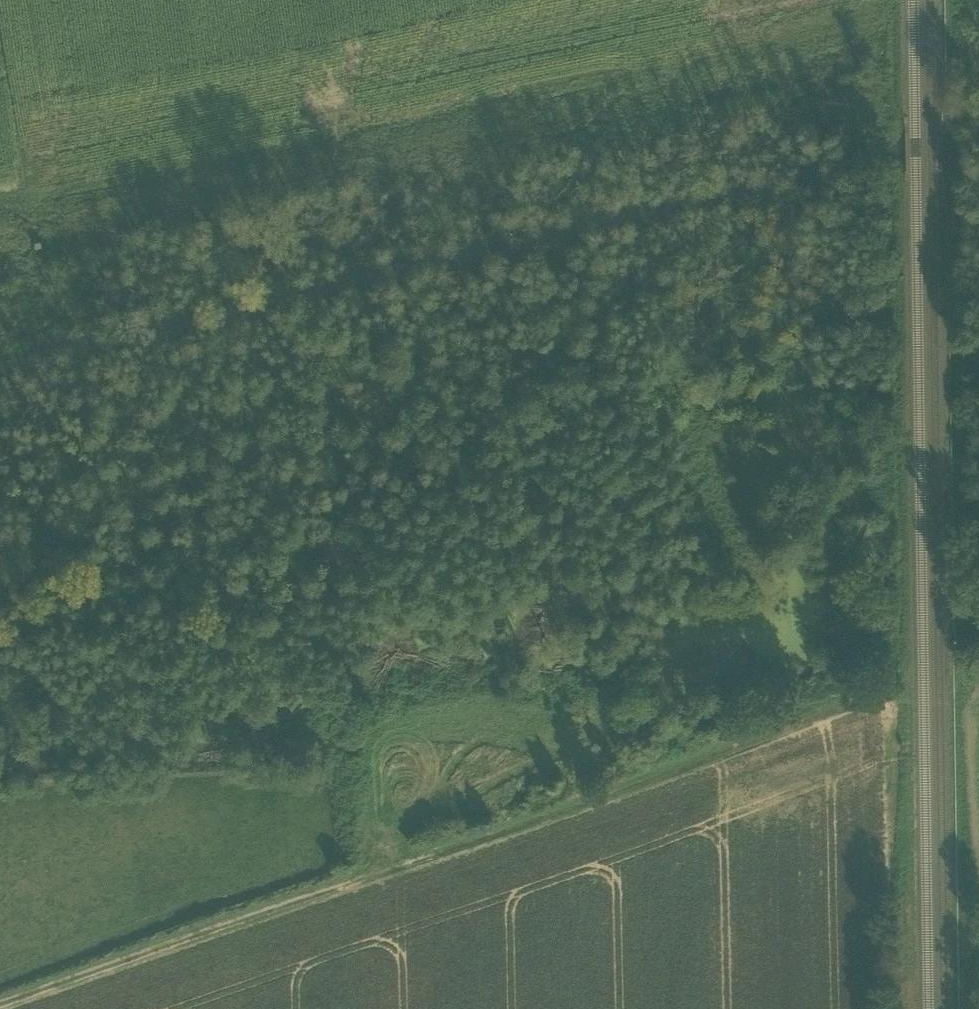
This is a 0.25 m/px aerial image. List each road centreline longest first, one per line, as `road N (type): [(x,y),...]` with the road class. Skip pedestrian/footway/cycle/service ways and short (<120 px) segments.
road 1 (track): [(884,680),(0,994)]

